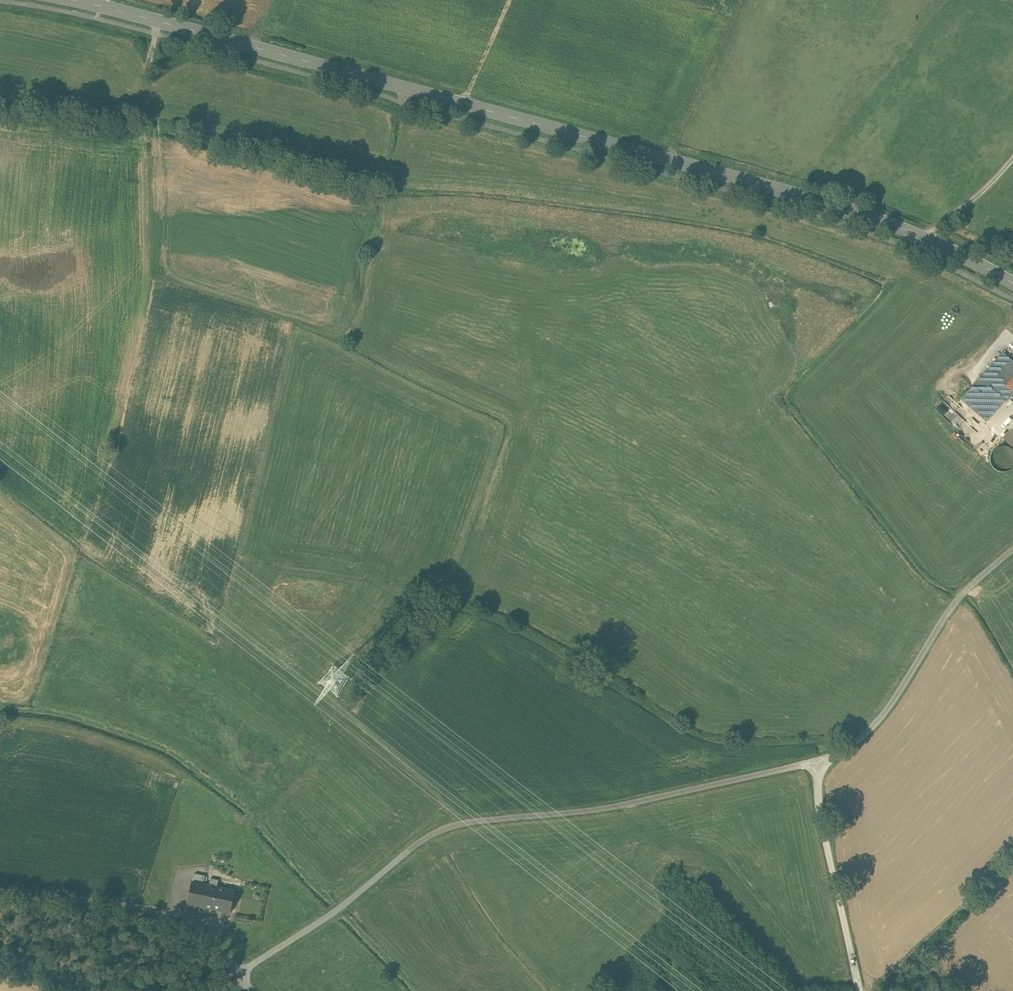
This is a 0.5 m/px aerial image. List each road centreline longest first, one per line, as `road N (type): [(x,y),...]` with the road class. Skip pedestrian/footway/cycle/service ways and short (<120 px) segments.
road 1 (tertiary): [(1012,284),(881,220),(100,6)]
road 2 (unclassified): [(239,974),(448,827),(580,812),(843,750),(879,720),(949,610),(1012,548)]
road 3 (unclassified): [(239,974),(192,923),(168,912),(0,890)]
road 4 (track): [(859,990),(815,762)]

